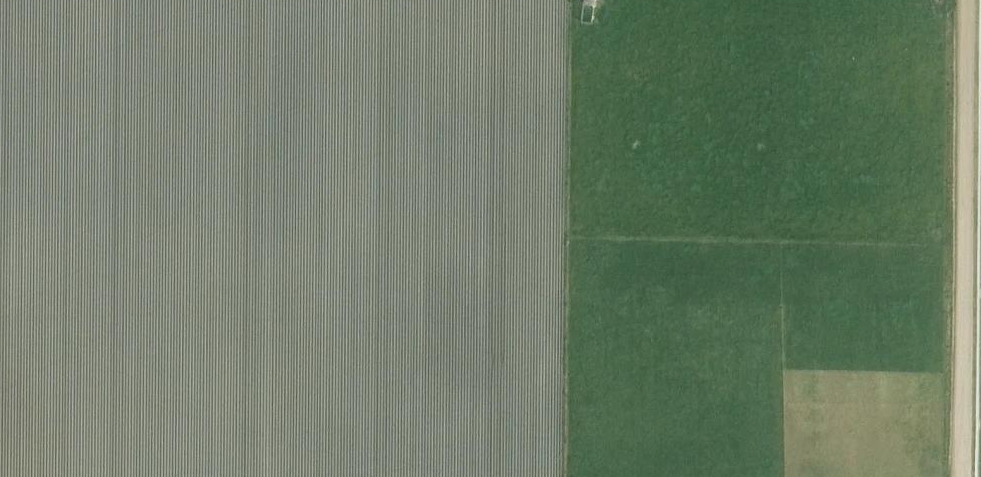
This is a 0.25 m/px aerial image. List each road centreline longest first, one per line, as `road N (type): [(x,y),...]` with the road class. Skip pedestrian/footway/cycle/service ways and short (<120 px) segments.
road 1 (track): [(963,476),(966,0)]

